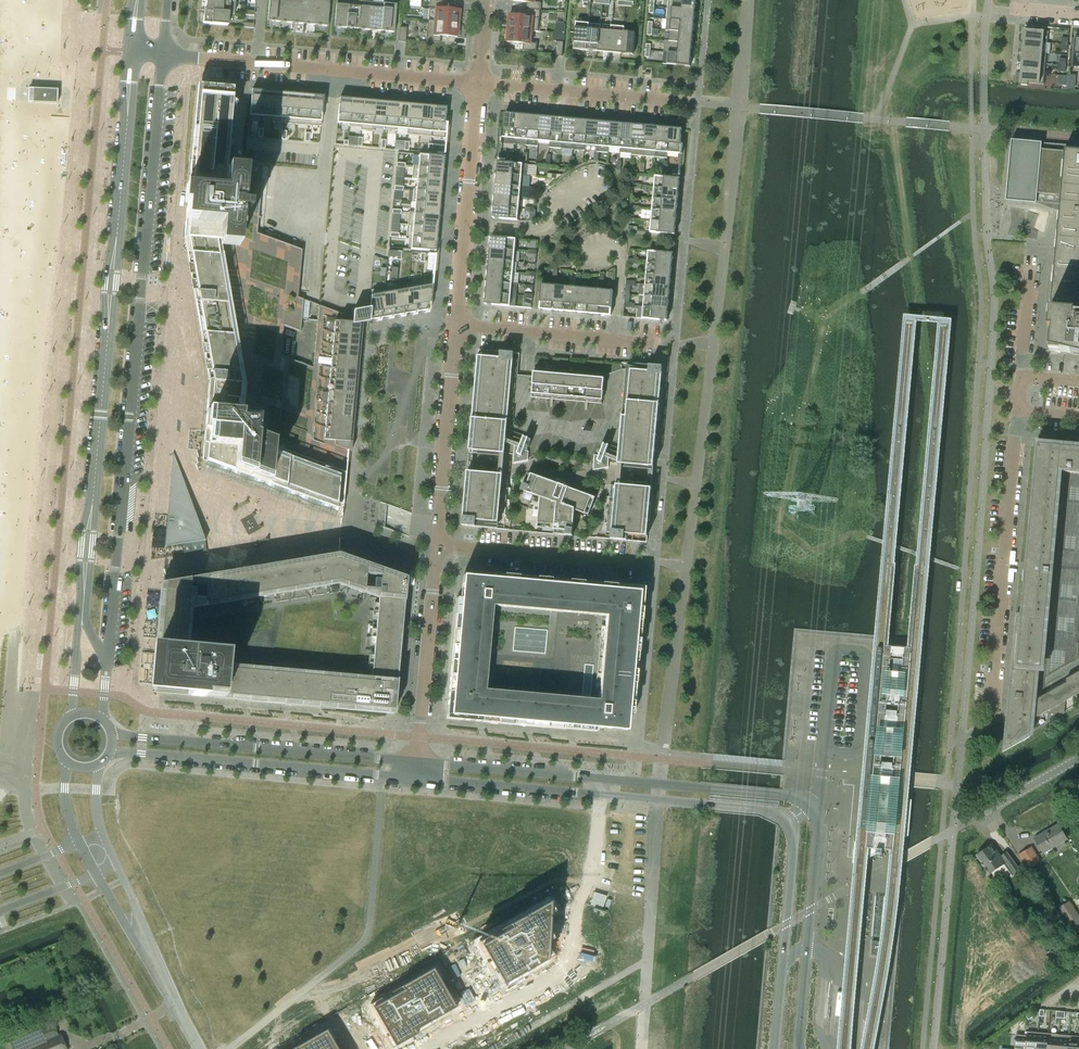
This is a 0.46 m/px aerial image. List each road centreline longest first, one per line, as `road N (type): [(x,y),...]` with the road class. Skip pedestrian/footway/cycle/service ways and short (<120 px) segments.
road 1 (residential): [(106,668),(162,56)]
road 2 (tertiary): [(798,1048),(813,807),(791,796),(602,779)]
road 3 (tertiary): [(133,53),(93,494)]
road 4 (tertiary): [(601,795),(759,810),(787,825),(793,852),(775,1048)]
road 5 (tertiary): [(416,762),(112,734)]
road 6 (tertiary): [(112,750),(415,778)]
road 7 (residential): [(991,706),(1016,409)]
road 8 (unclassified): [(456,324),(478,82)]
road 9 (unclassified): [(436,546),(456,324)]
road 10 (tertiary): [(93,494),(79,562),(72,715)]
road 11 (unclassified): [(478,82),(257,63)]
road 12 (unclassified): [(416,762),(436,546)]
road 13 (residential): [(456,324),(664,342)]
road 14 (residential): [(436,546),(639,563)]
road 15 (residential): [(674,100),(478,82)]
road 16 (tertiary): [(602,779),(416,762)]
road 17 (tertiary): [(415,778),(601,795)]
road 18 (tertiary): [(106,668),(86,620),(93,494)]
road 19 (residential): [(953,829),(1078,758)]

